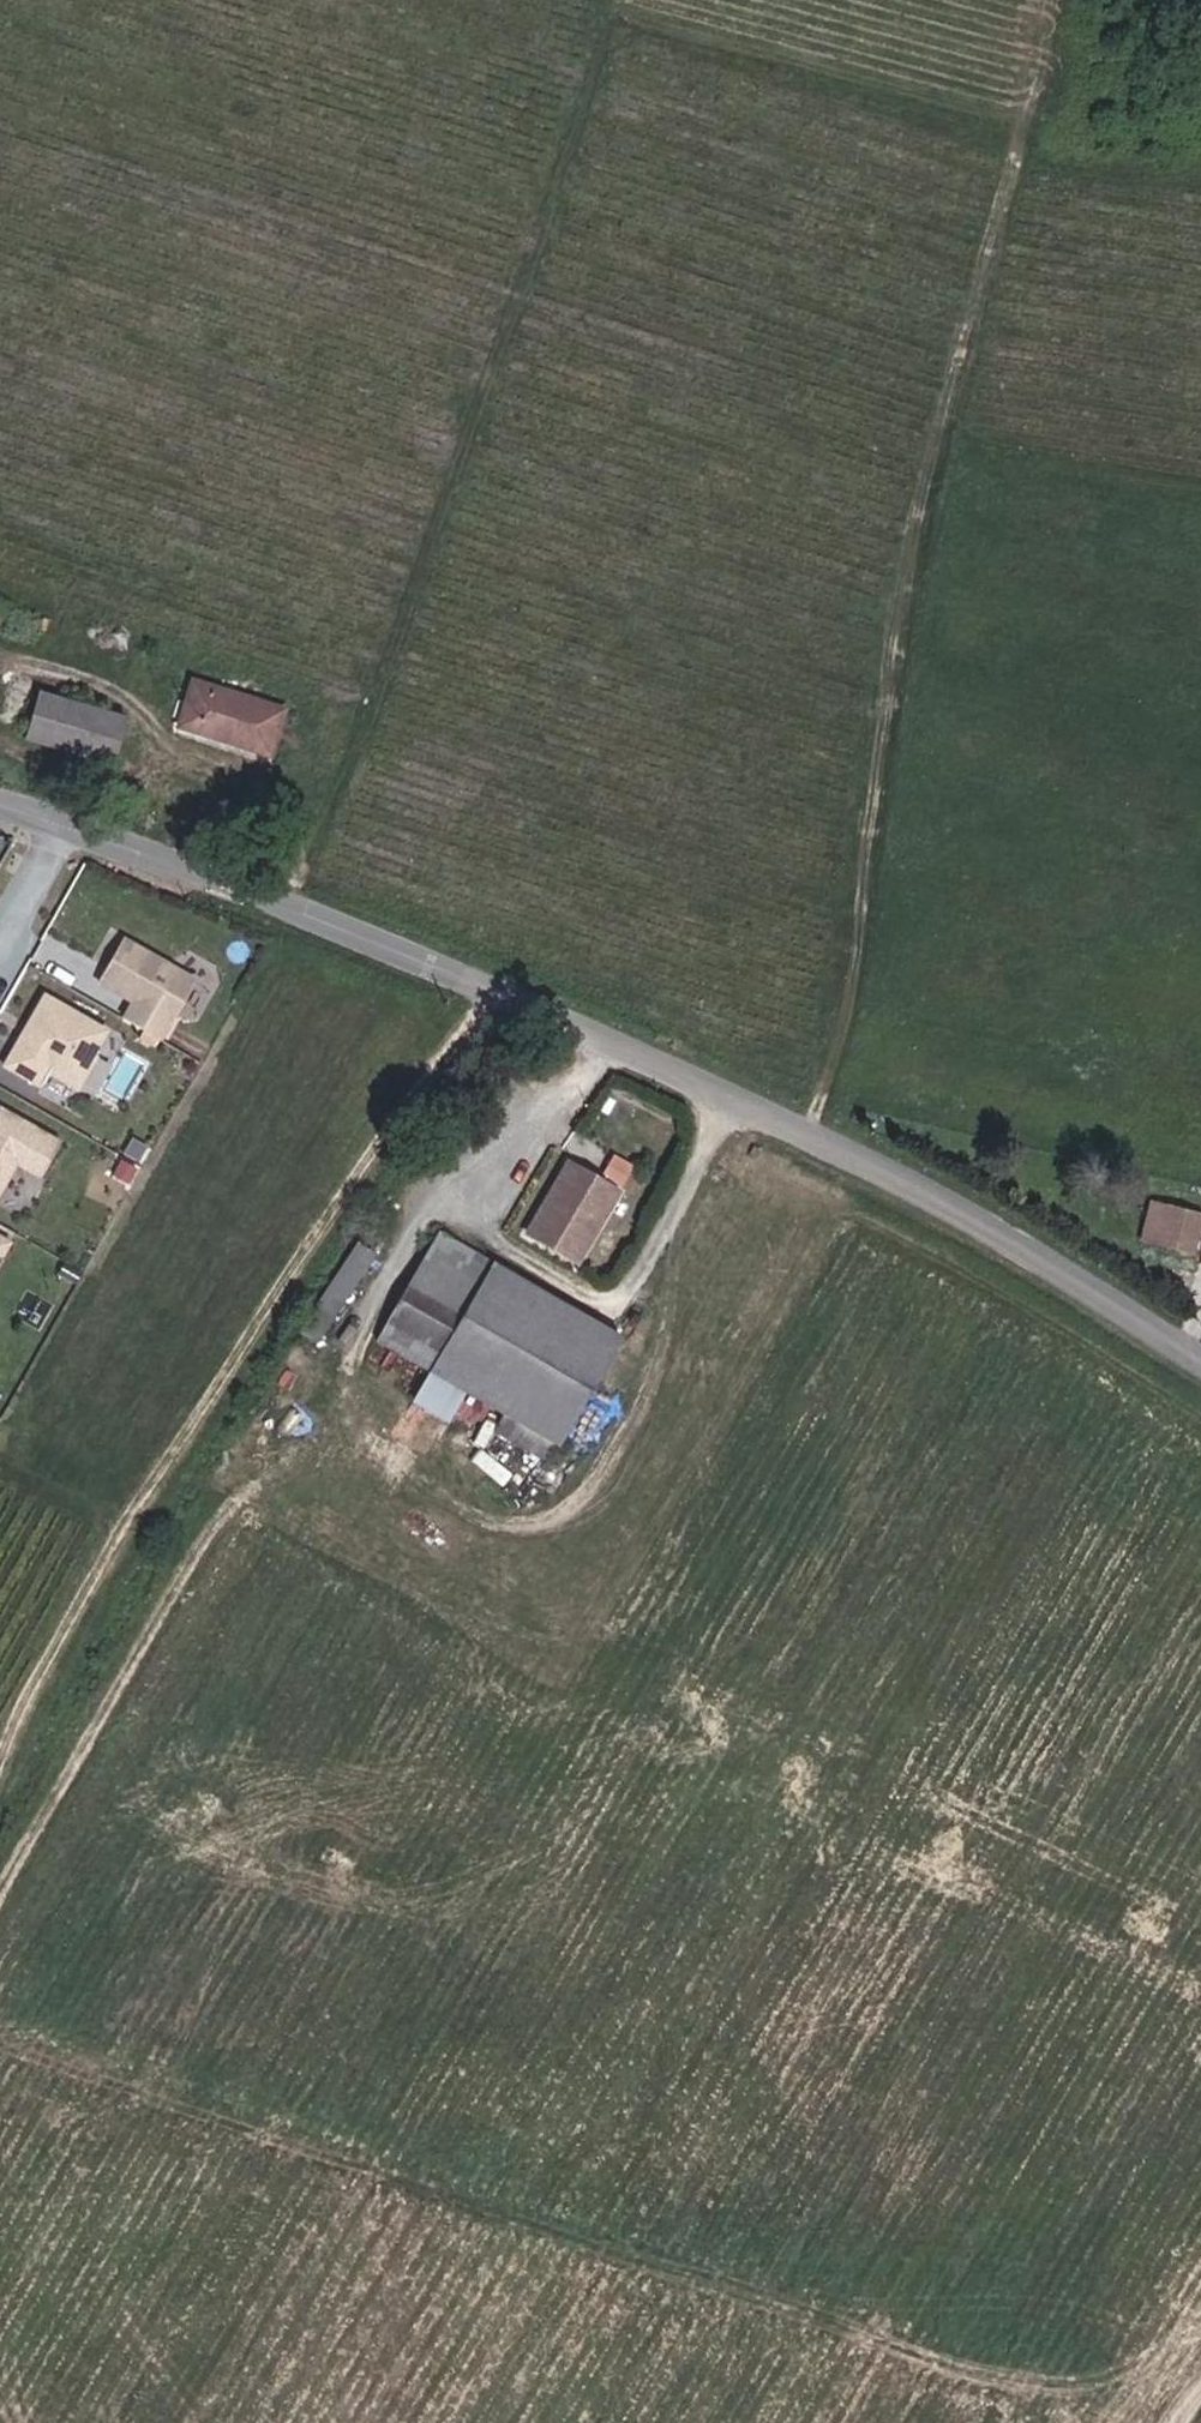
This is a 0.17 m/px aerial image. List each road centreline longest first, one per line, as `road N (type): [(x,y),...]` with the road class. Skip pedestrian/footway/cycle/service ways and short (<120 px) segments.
road 1 (unclassified): [(1200,1366),(1113,1306),(803,1134),(606,1041),(277,896),(0,806)]
road 2 (track): [(1135,2422),(0,2043)]

